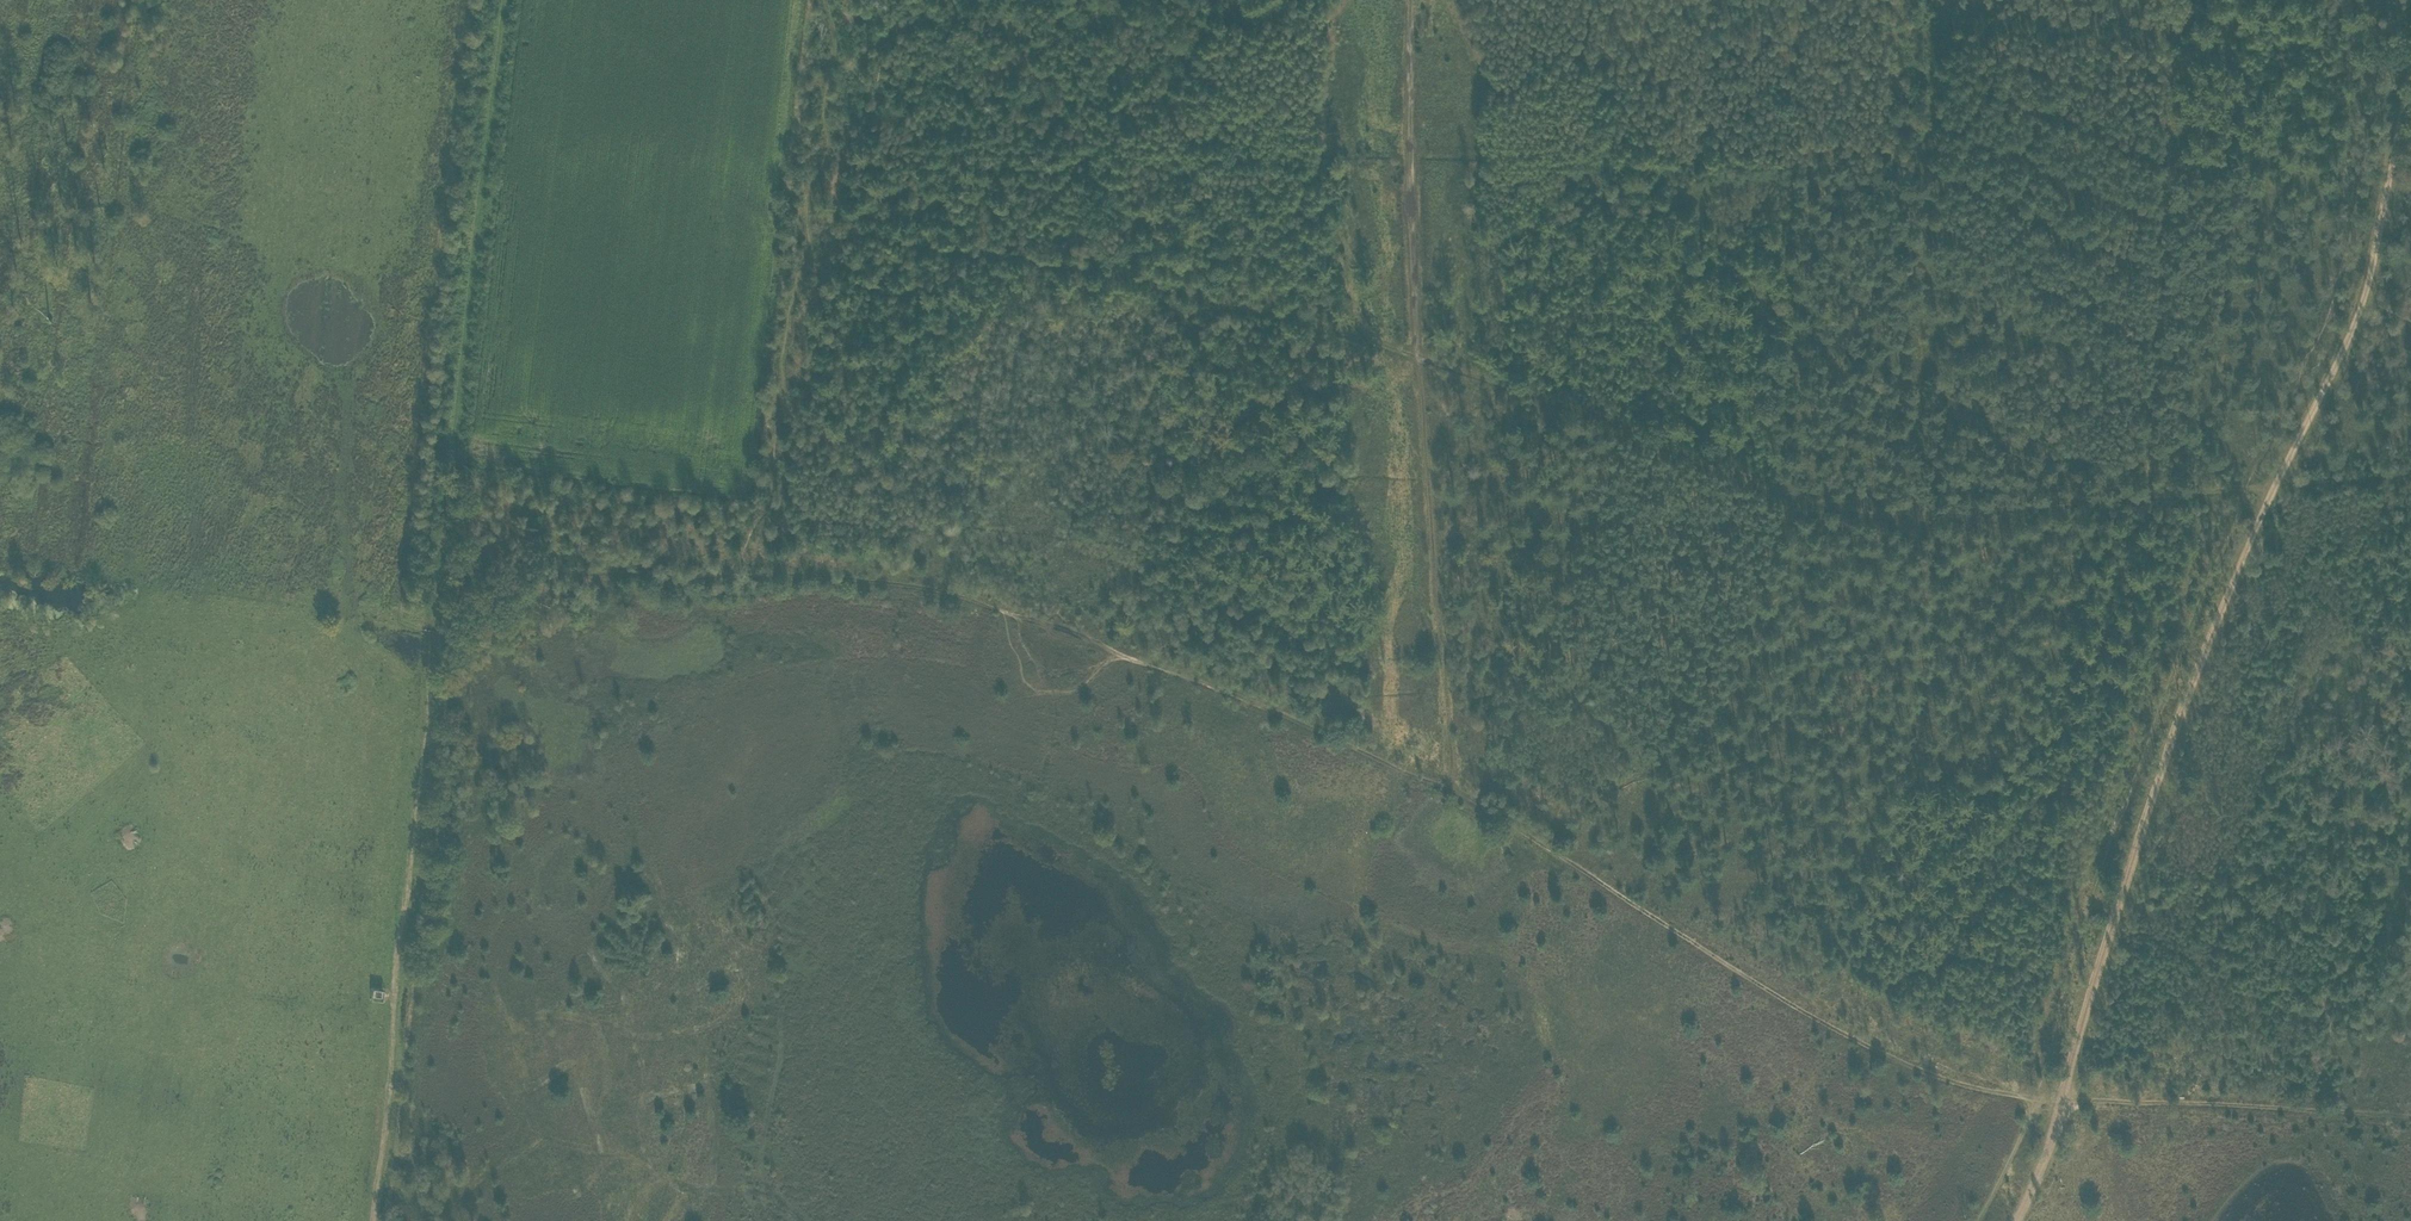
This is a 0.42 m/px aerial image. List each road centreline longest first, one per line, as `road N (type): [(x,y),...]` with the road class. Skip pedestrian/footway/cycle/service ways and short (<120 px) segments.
road 1 (track): [(2030,1097),(1953,1082),(1840,1033),(1457,791),(1070,626),(861,581),(740,572)]
road 2 (track): [(2410,69),(2371,290),(2345,368),(2227,590),(2059,1100)]
road 3 (track): [(1420,0),(1416,198),(1457,791)]
road 4 (track): [(370,1220),(442,570)]
road 5 (track): [(442,570),(503,0)]
road 6 (track): [(740,572),(442,570)]
road 7 (track): [(2059,1100),(2011,1220)]

